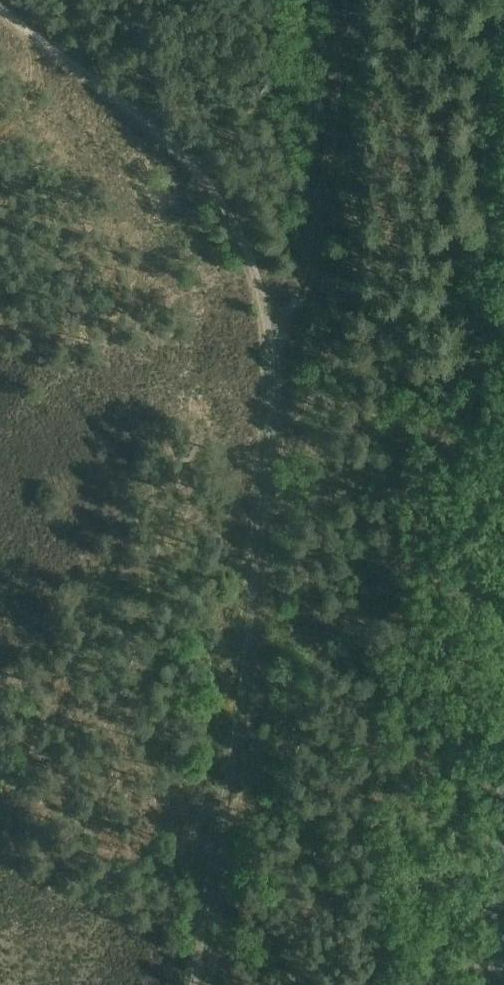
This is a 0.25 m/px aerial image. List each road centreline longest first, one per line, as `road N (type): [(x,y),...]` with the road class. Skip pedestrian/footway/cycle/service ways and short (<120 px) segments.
road 1 (track): [(191,984),(245,656),(269,329),(254,269),(213,193),(166,141),(0,7)]
road 2 (track): [(269,329),(313,269),(346,0)]
road 3 (track): [(297,299),(337,296),(435,364),(503,371)]

